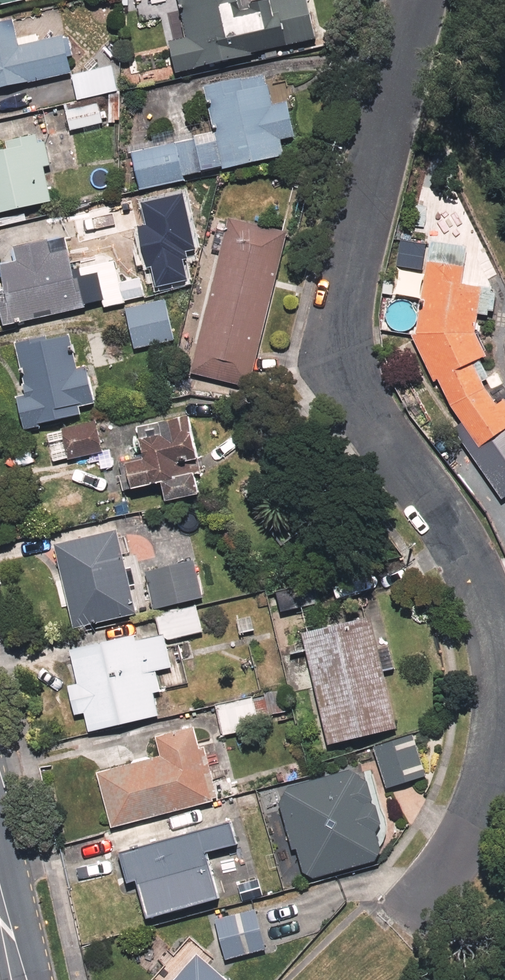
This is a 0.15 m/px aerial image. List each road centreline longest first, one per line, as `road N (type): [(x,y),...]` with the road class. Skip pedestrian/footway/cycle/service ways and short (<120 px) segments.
road 1 (residential): [(407,0),(342,296),(343,369),(360,406),(464,545),(500,647),(504,695),(489,788),(473,825),(411,910)]

